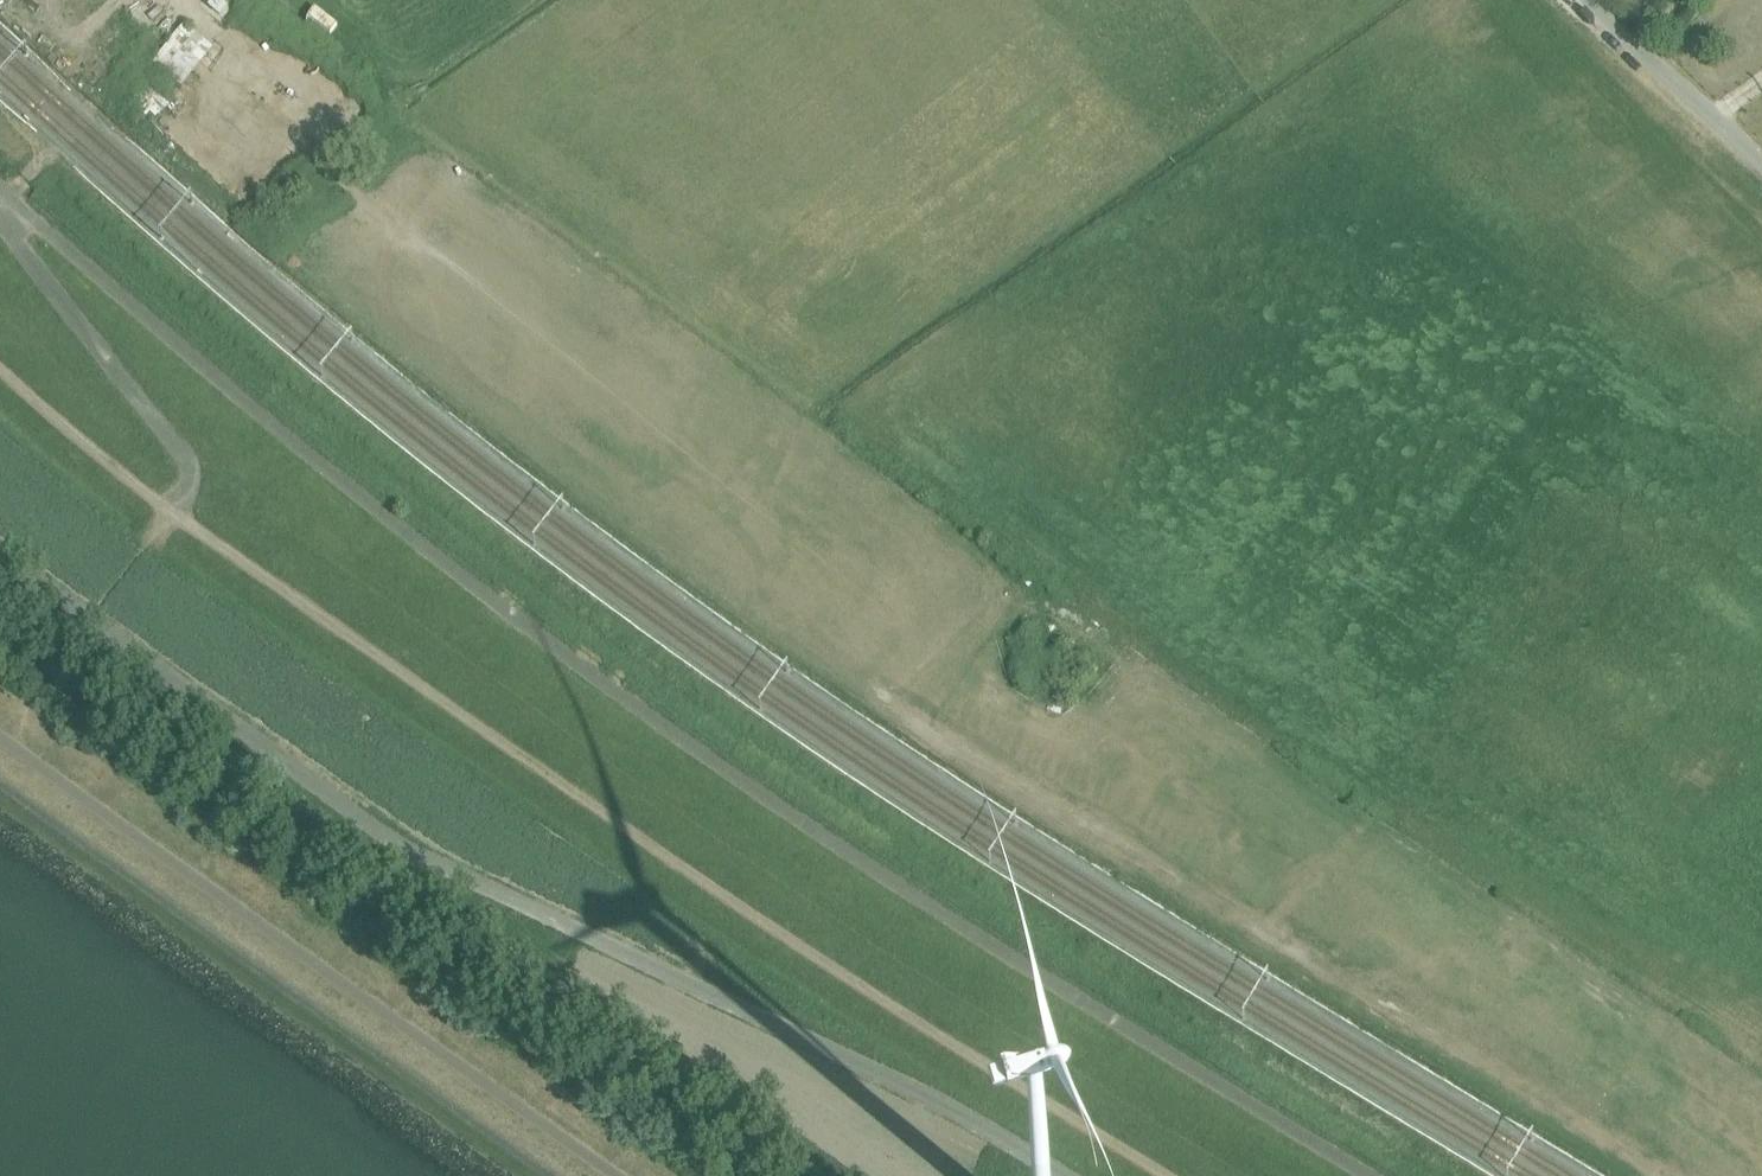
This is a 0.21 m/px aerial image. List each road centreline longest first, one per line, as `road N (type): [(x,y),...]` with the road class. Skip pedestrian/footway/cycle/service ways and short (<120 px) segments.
road 1 (track): [(1176,1175),(847,974),(173,514),(0,376)]
road 2 (unclassified): [(1761,161),(1597,0)]
road 3 (track): [(173,514),(94,623)]

